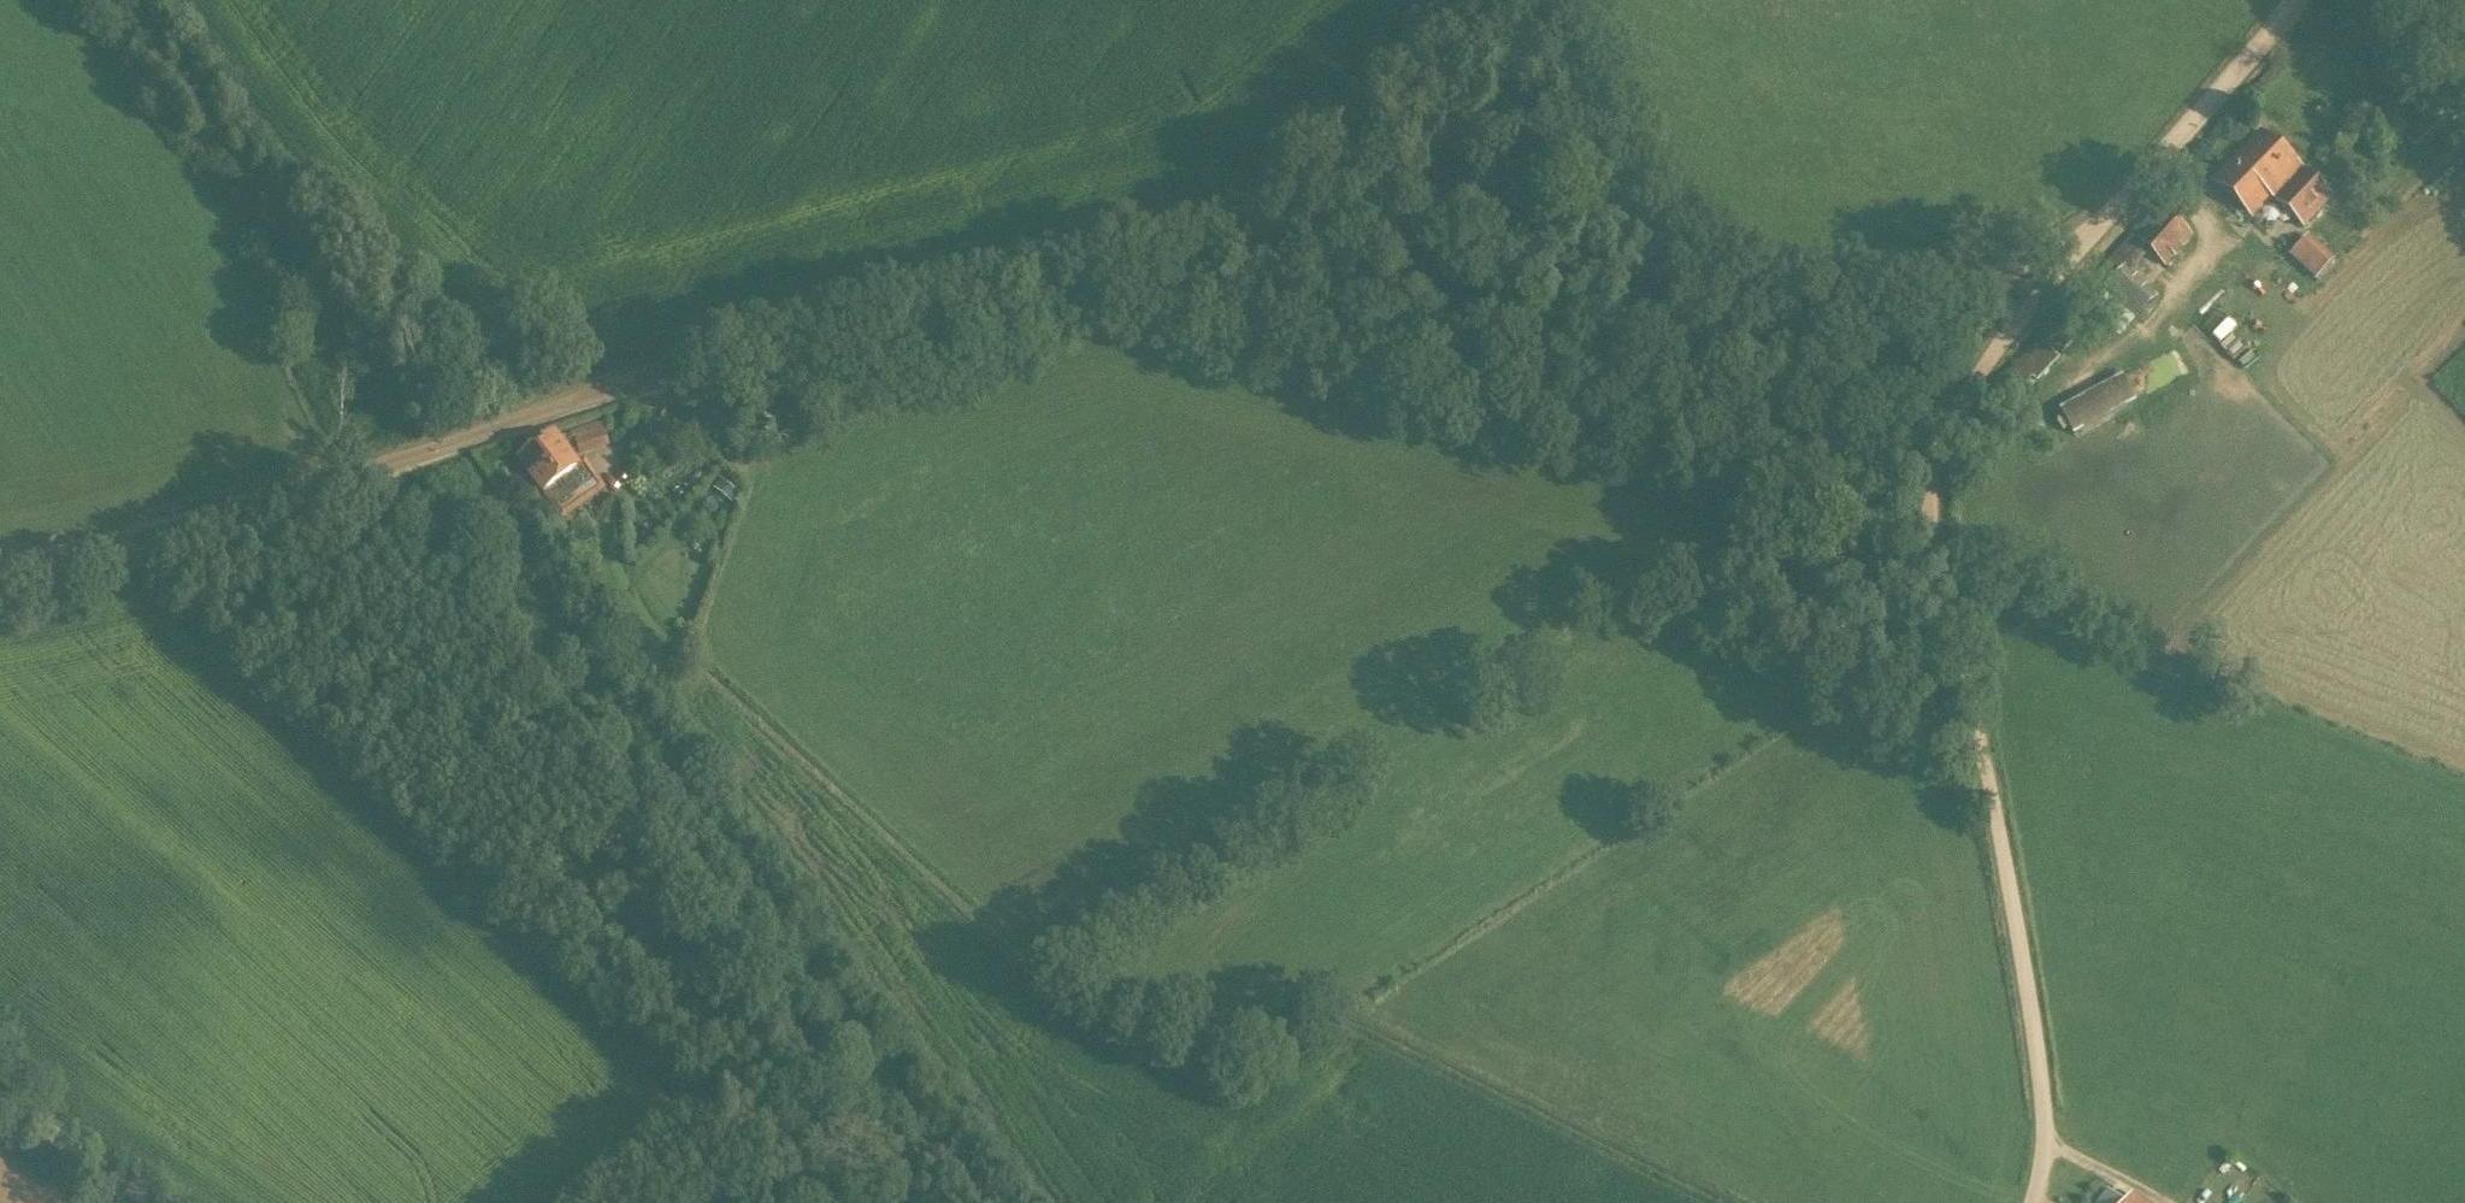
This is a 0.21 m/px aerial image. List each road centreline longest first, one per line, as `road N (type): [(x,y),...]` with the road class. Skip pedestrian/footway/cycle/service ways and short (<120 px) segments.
road 1 (track): [(346,474),(606,392),(1263,215),(1923,285),(1979,282),(2016,324)]
road 2 (track): [(2033,1202),(2041,1070),(1967,686),(1932,547),(1931,500),(1949,428),(2016,324)]
road 3 (track): [(0,561),(346,474)]
road 4 (track): [(2298,0),(2107,222)]
road 5 (track): [(0,1100),(149,1202)]
road 6 (track): [(1979,282),(2107,222)]
road 7 (track): [(2016,324),(2107,222)]

